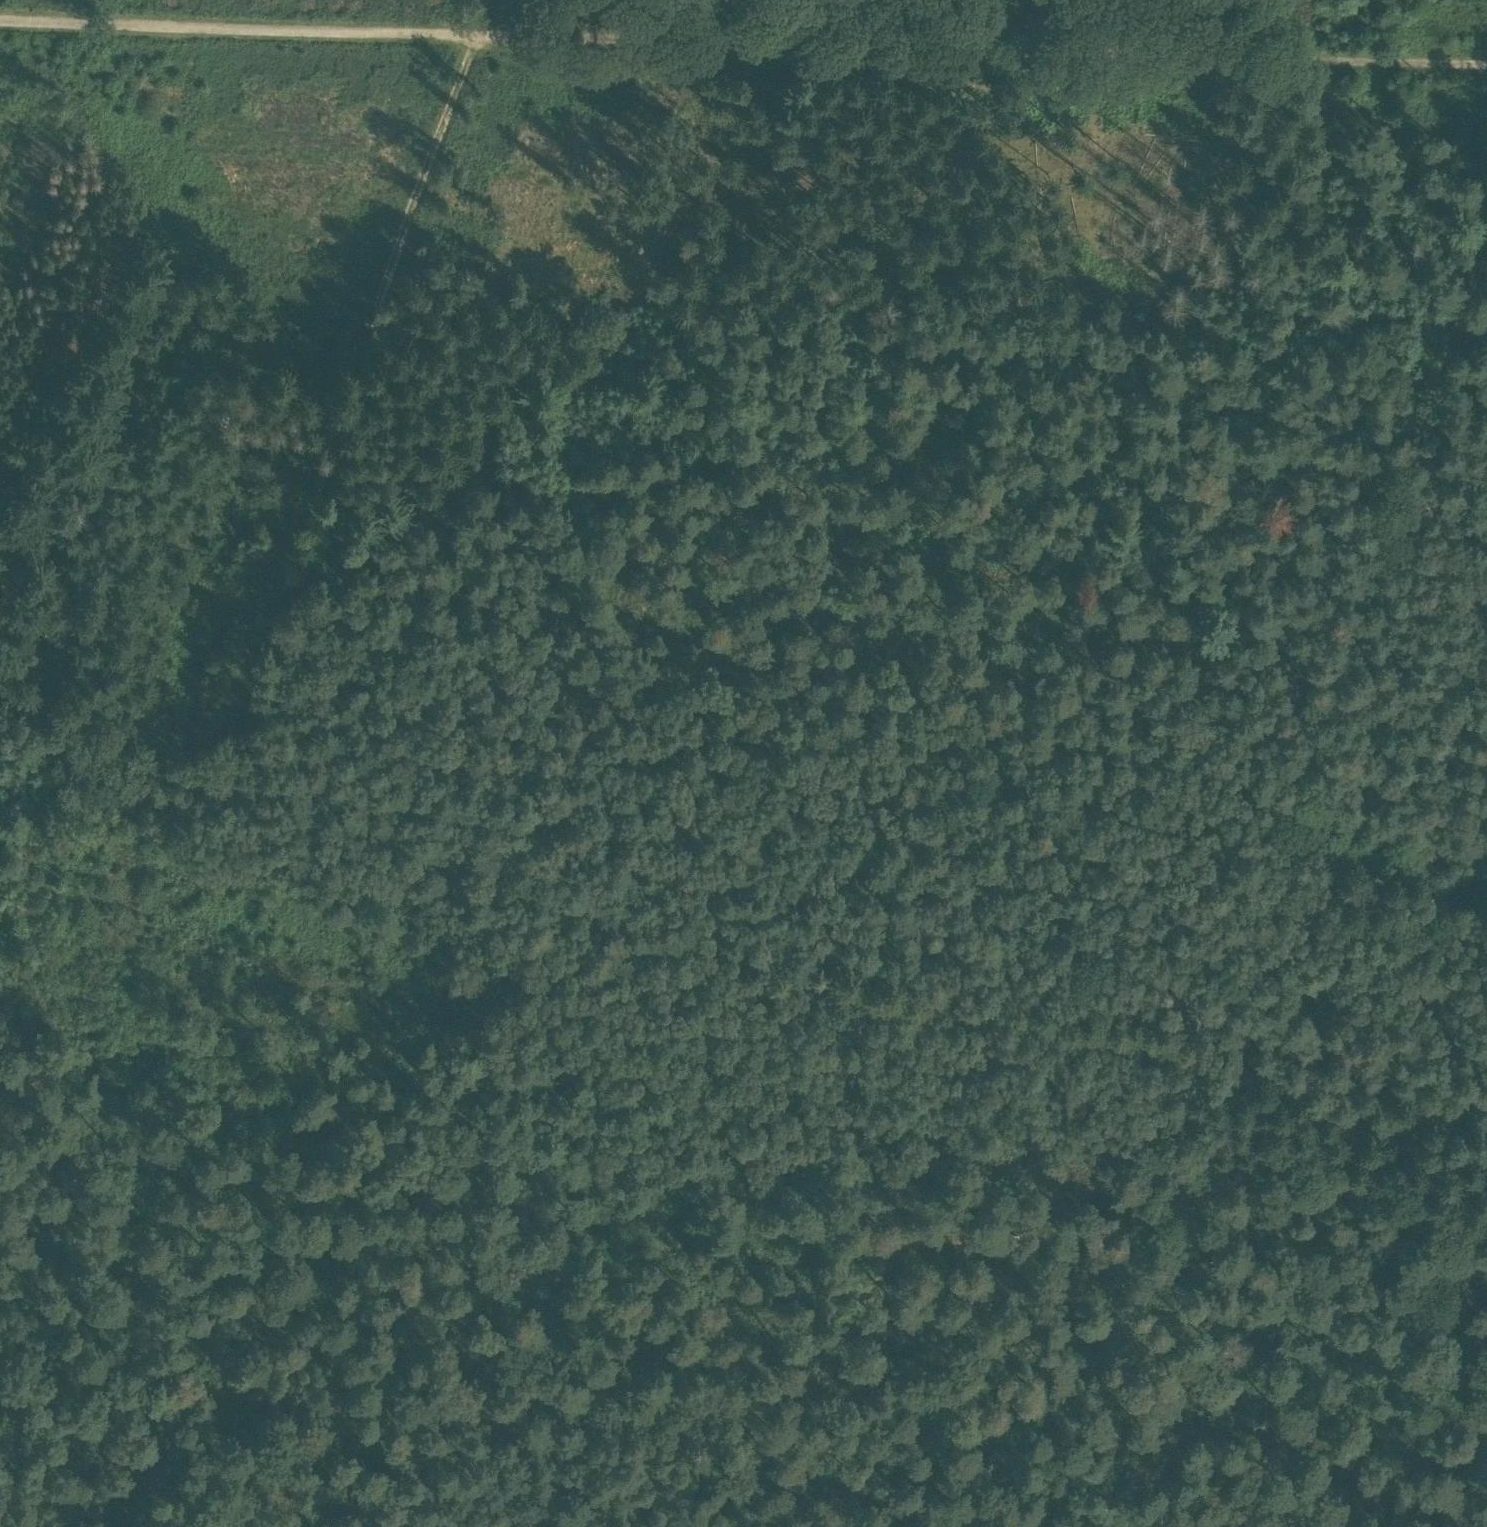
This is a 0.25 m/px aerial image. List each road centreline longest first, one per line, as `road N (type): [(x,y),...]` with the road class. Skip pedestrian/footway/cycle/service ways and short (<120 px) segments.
road 1 (track): [(1486,64),(471,35)]
road 2 (track): [(471,35),(228,733)]
road 3 (track): [(471,35),(0,21)]

